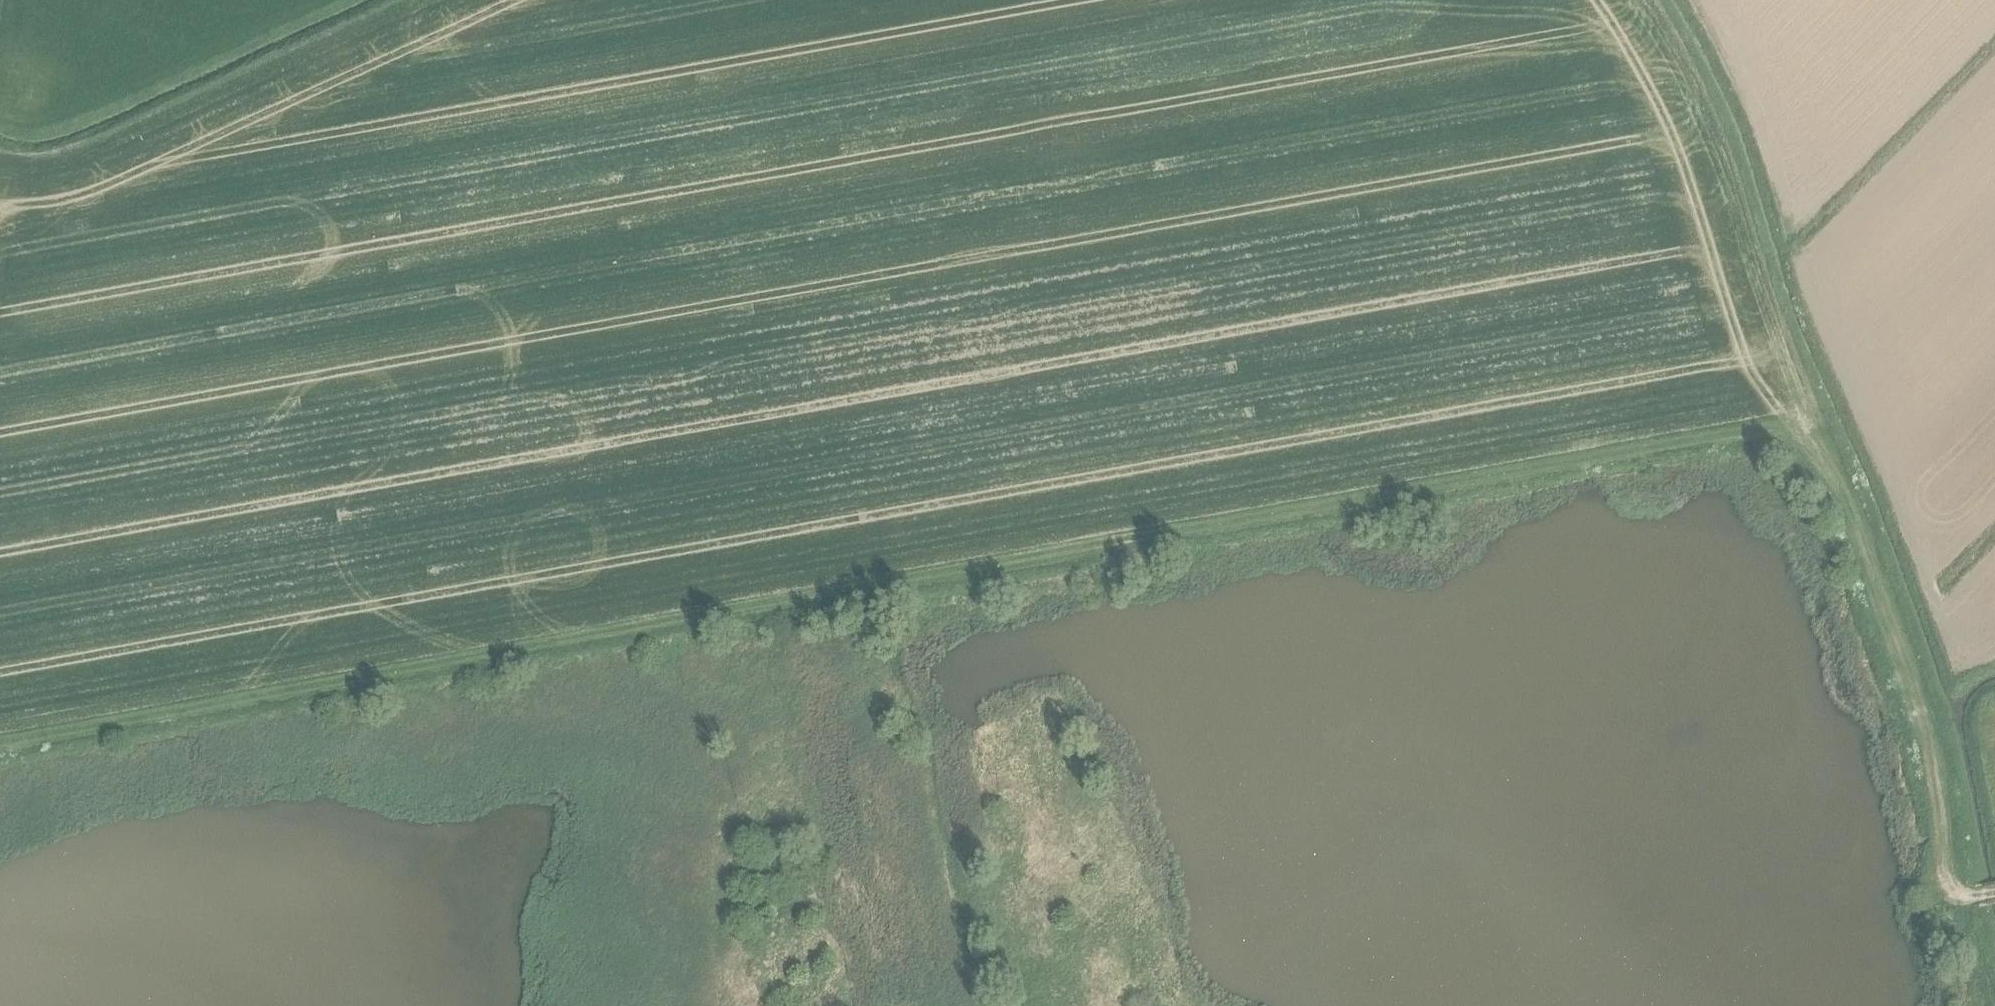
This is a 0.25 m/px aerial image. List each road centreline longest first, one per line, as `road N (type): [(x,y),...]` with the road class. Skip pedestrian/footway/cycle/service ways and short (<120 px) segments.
road 1 (track): [(1994,896),(1961,899),(1946,887),(1923,741)]

